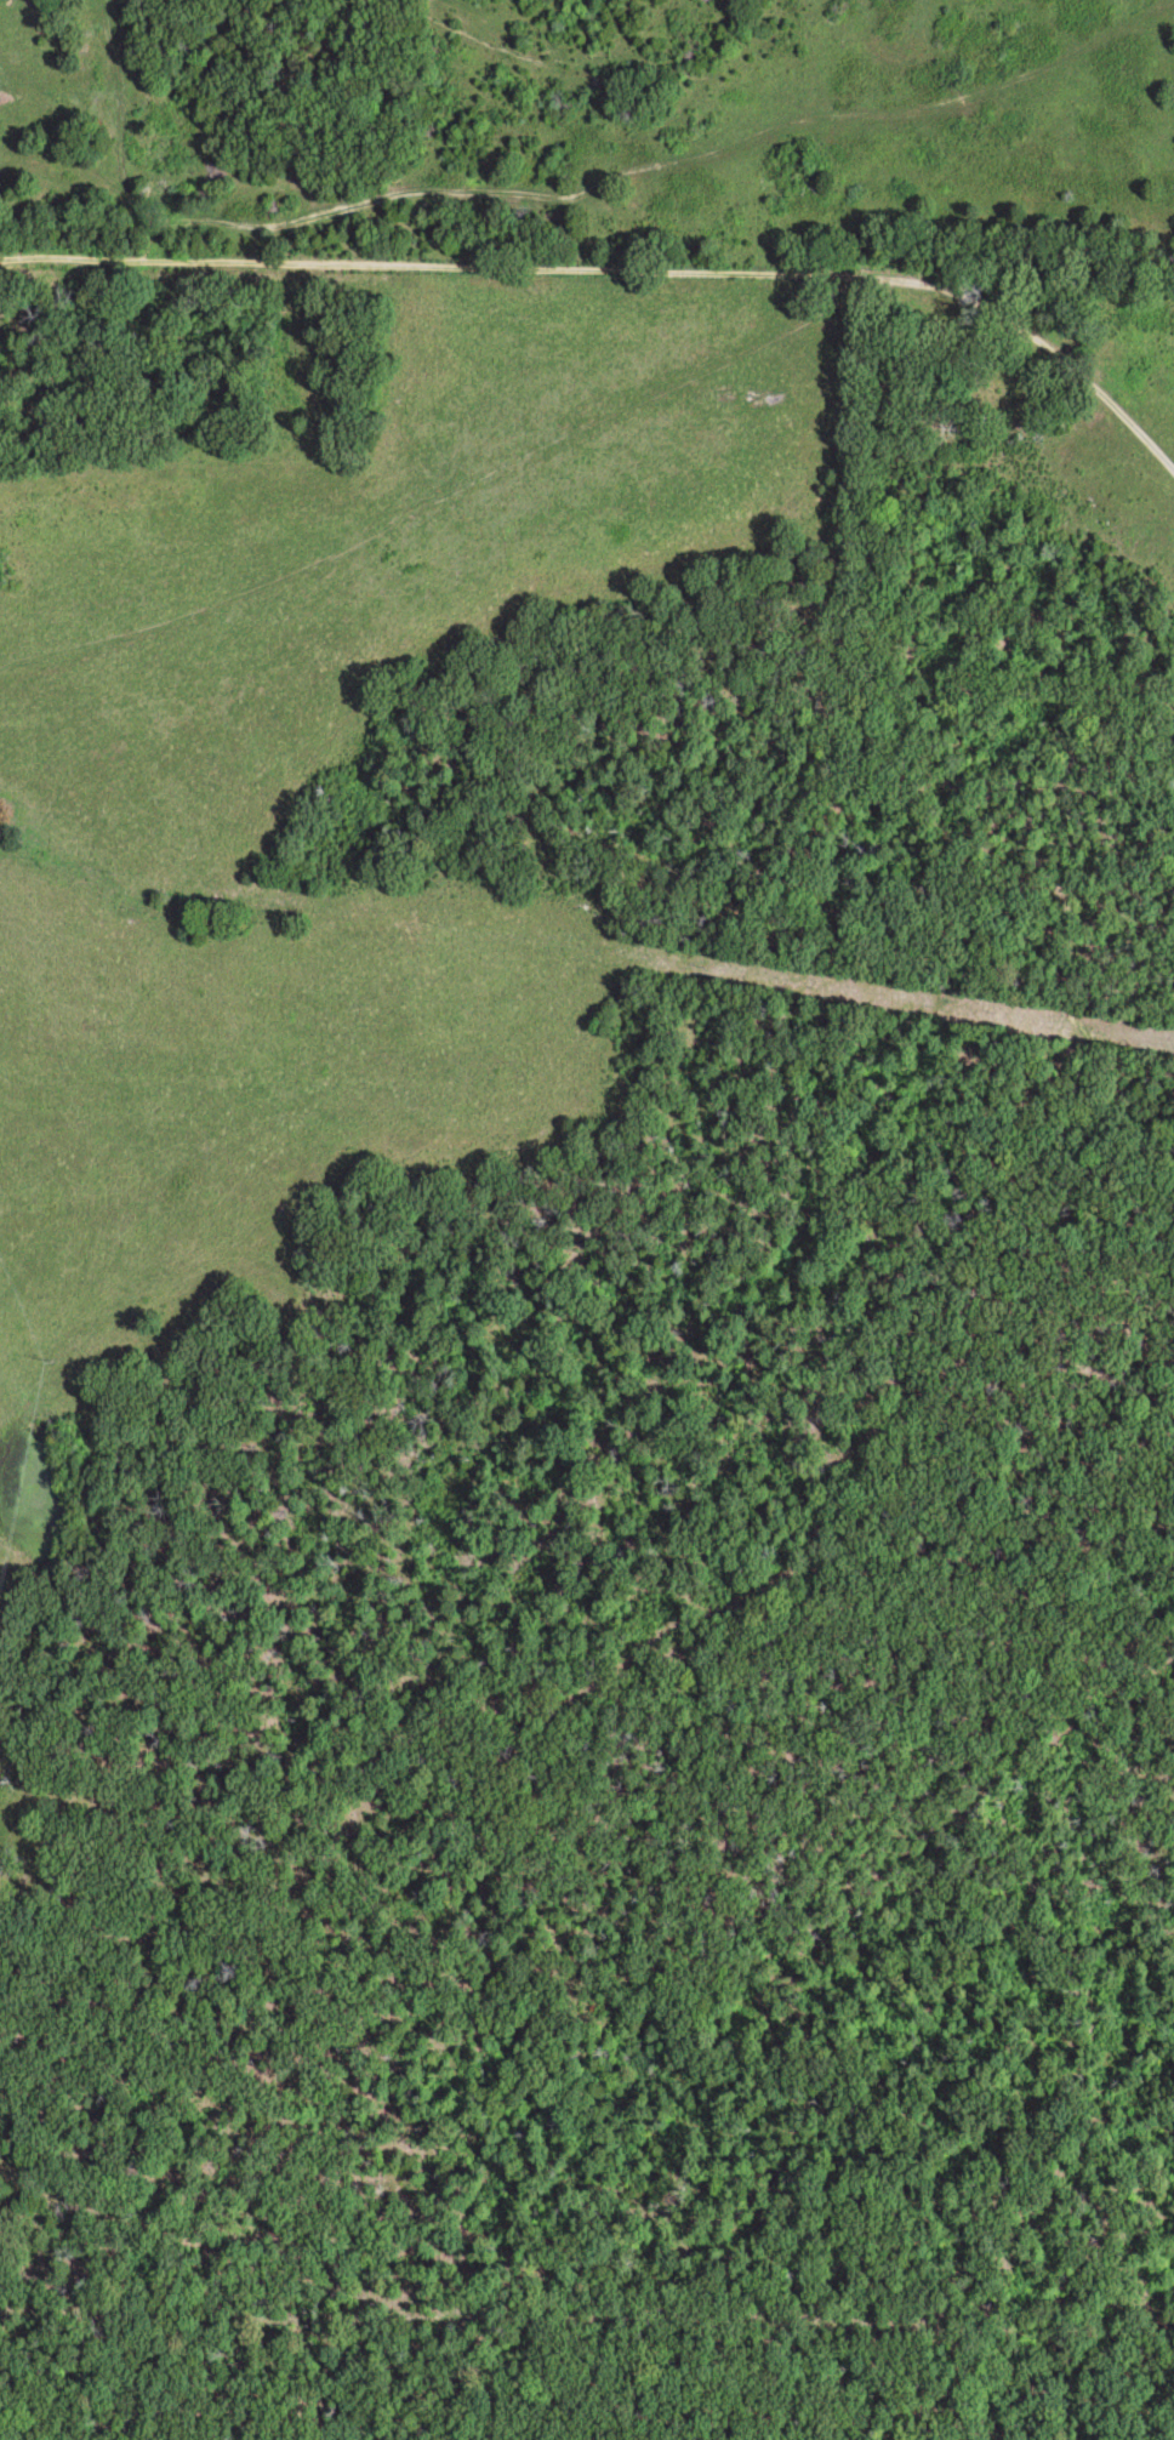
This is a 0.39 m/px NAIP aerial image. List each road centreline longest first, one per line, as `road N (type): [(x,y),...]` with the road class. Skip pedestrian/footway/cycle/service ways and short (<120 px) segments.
road 1 (residential): [(1173,429),(1020,272),(0,261)]

